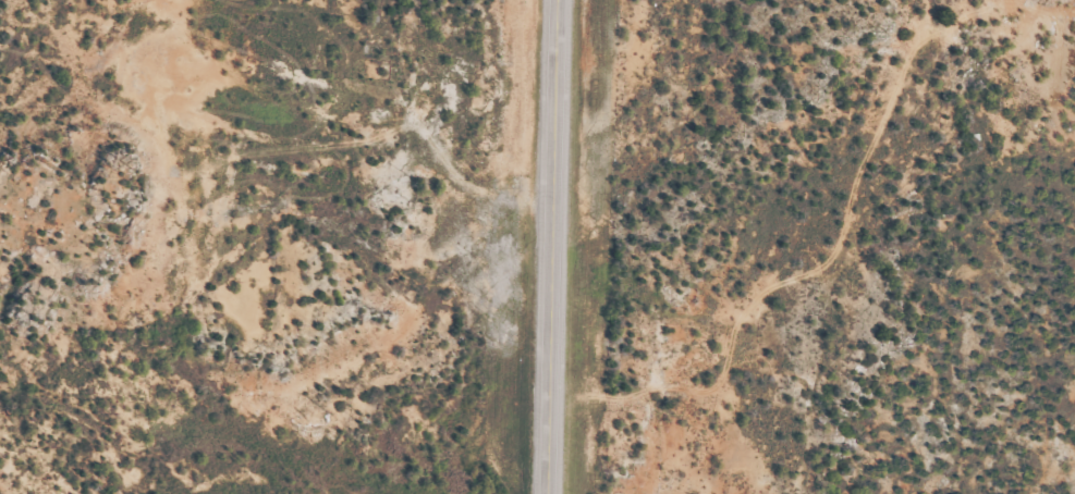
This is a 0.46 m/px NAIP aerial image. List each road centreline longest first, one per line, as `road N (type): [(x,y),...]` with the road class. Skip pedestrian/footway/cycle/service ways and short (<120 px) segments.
road 1 (primary): [(542,493),(553,0)]

